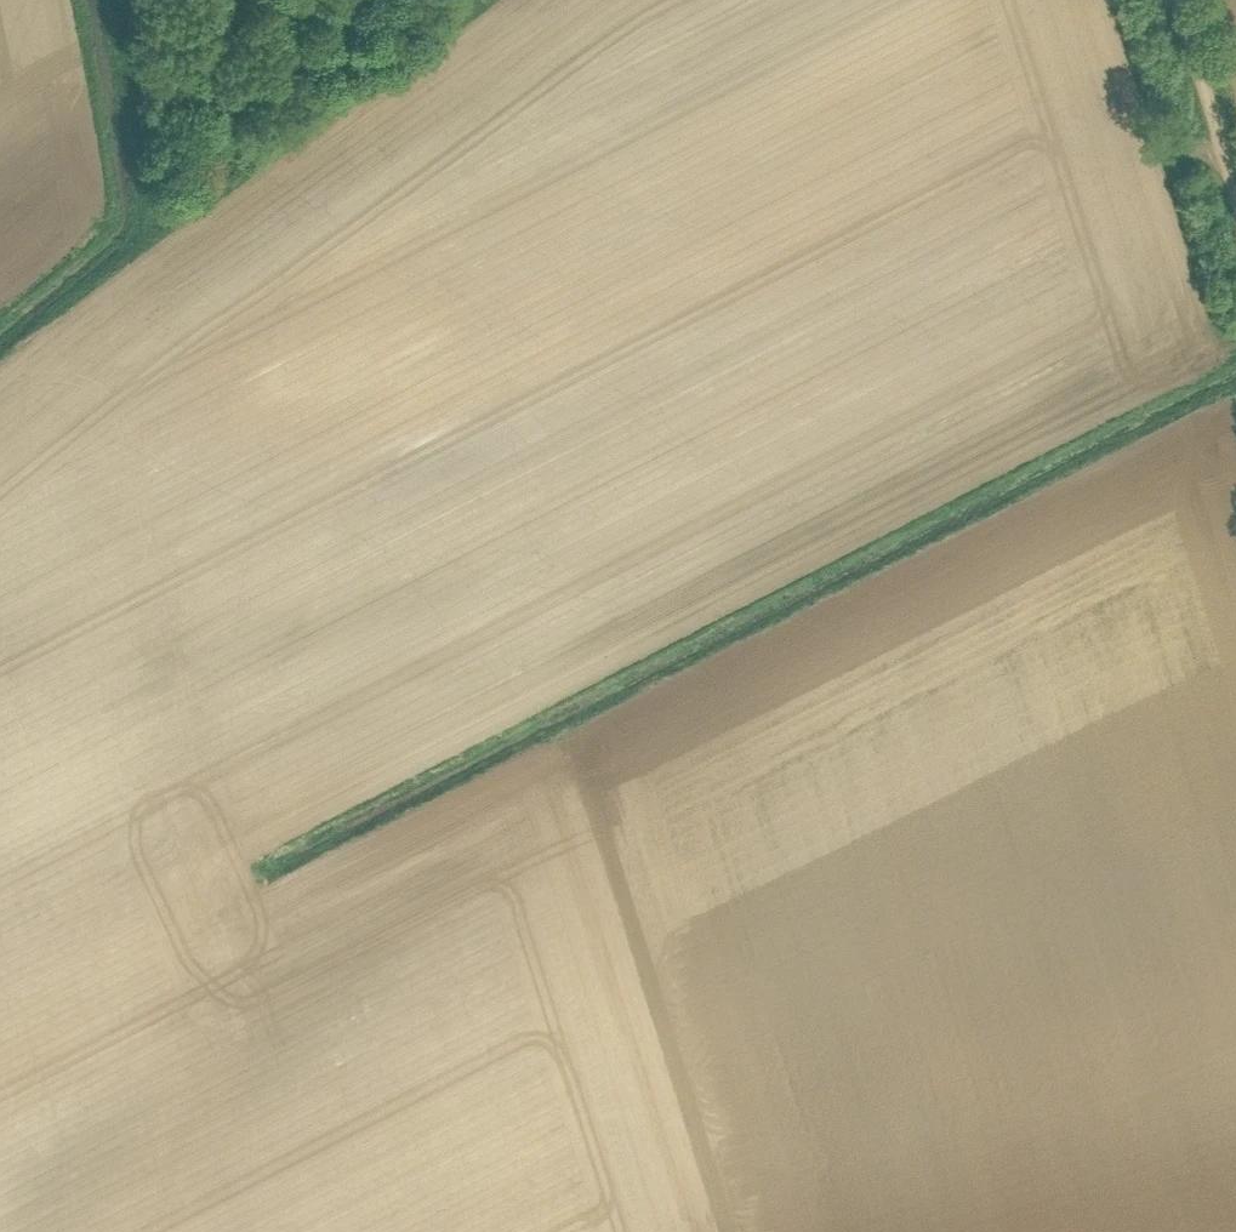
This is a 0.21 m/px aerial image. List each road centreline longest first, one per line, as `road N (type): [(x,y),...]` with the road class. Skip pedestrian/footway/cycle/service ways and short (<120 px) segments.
road 1 (unclassified): [(1235,200),(1176,0)]

